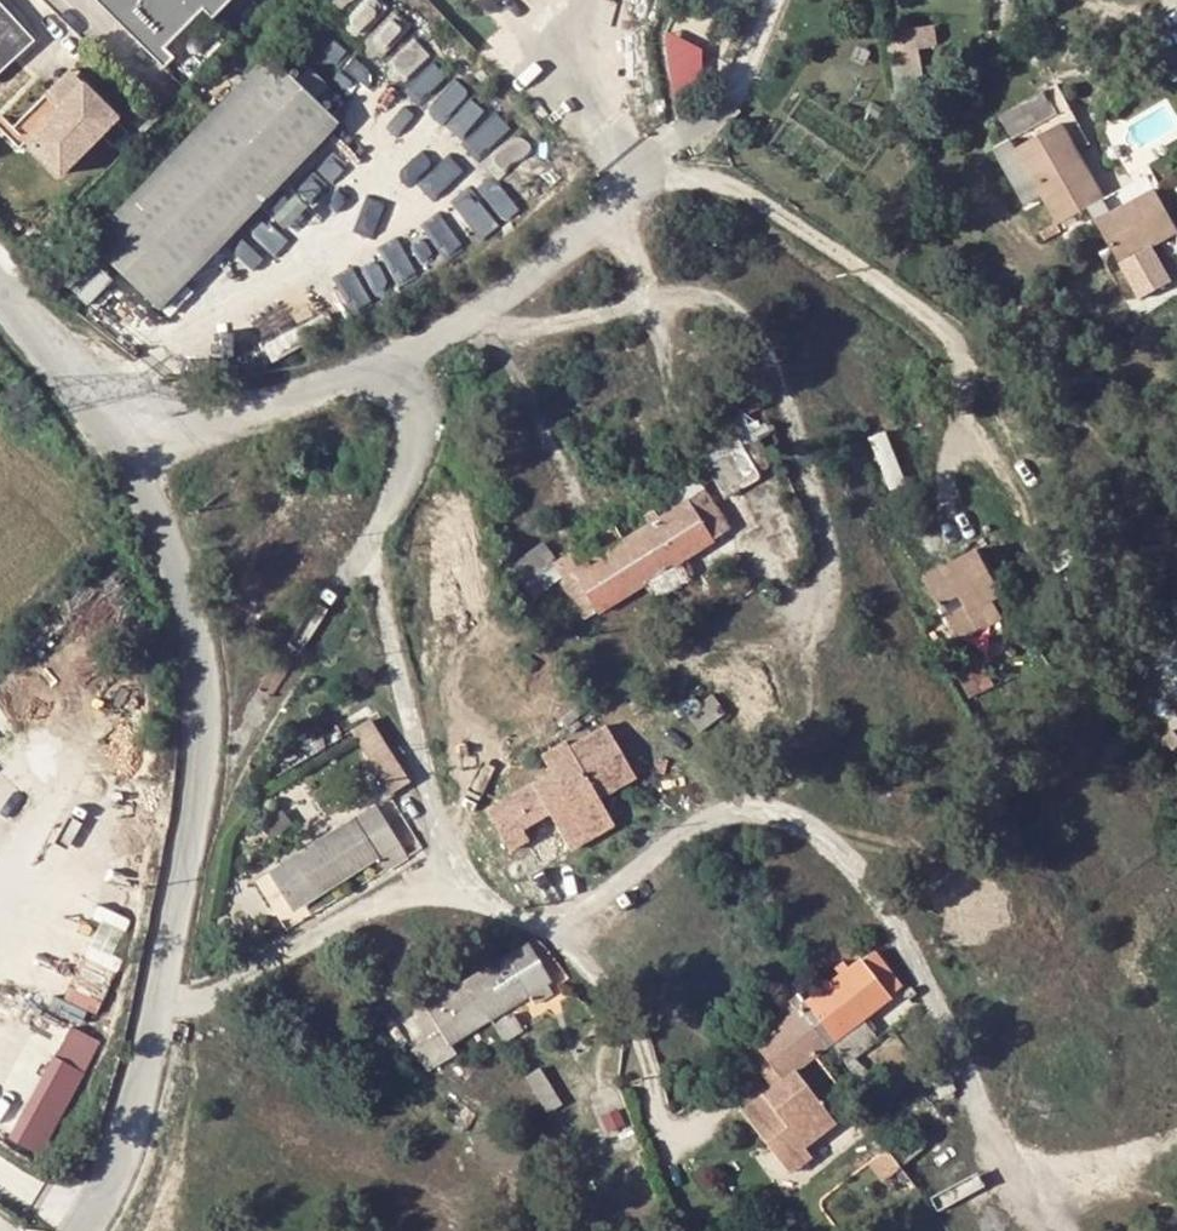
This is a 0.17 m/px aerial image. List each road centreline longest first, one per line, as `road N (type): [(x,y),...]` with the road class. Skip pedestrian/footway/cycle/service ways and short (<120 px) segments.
road 1 (residential): [(451,865),(507,914),(542,926),(595,911),(701,821),(725,811),(792,820),(824,838),(891,919),(951,1023),(1007,1157),(1057,1230)]
road 2 (unclassified): [(115,439),(161,518),(206,651),(204,770),(167,1005)]
road 3 (residential): [(394,368),(414,380),(424,433),(367,548),(451,865)]
road 4 (residential): [(732,97),(654,152),(514,288),(394,368)]
road 5 (residential): [(167,1005),(209,998),(451,865)]
road 6 (residential): [(115,439),(366,369),(394,368)]
road 7 (unclassified): [(167,1005),(130,1128),(79,1230)]
road 8 (unclassified): [(0,278),(115,439)]

